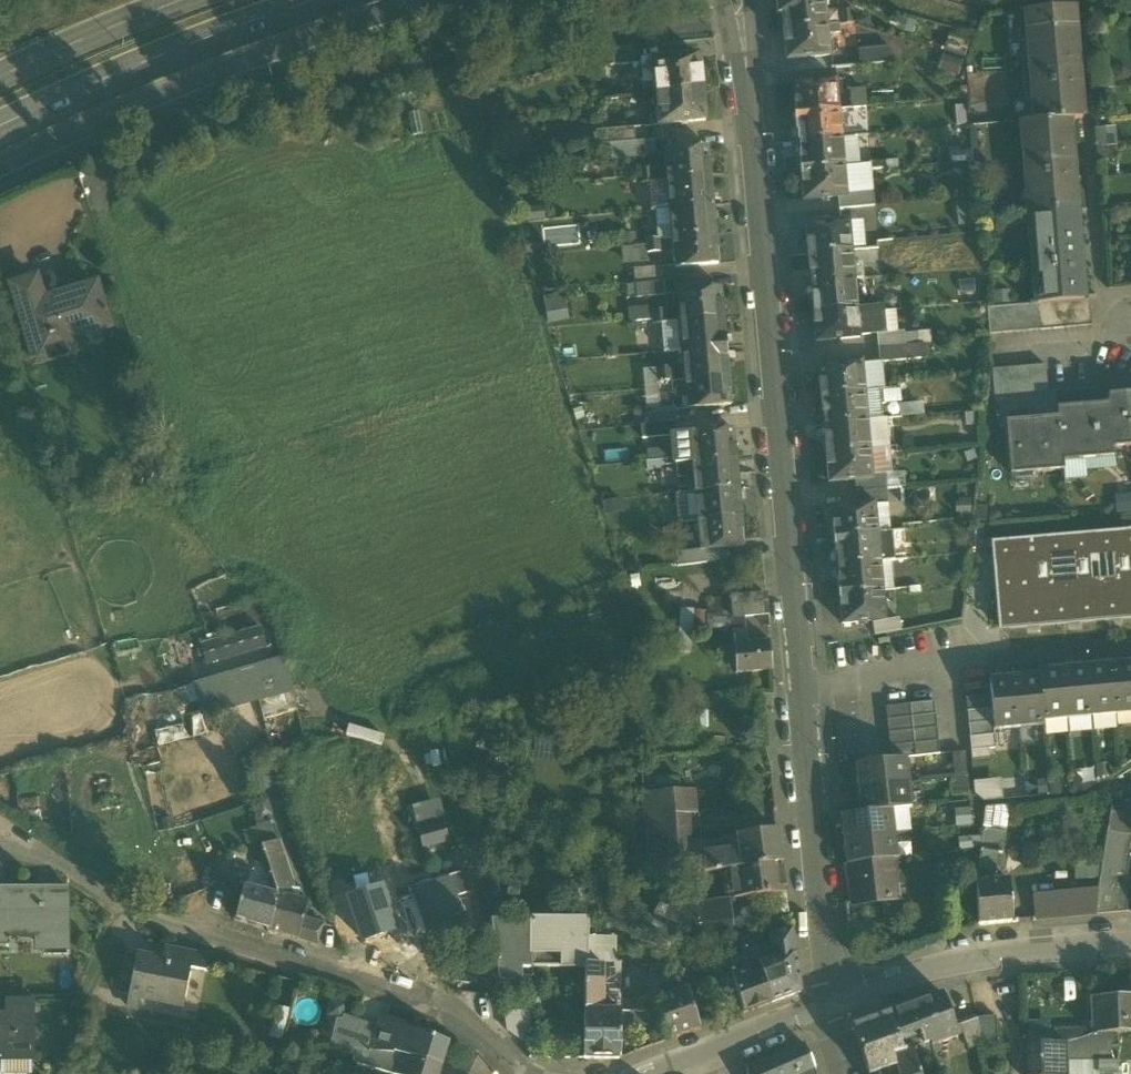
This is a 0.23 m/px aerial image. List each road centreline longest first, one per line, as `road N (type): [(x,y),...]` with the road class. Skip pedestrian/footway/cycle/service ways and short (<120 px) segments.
road 1 (residential): [(737,0),(804,686)]
road 2 (residential): [(534,1073),(457,1016),(125,906),(0,836)]
road 3 (trunk): [(0,160),(171,81),(428,0)]
road 4 (trunk): [(0,123),(170,48),(305,0)]
road 5 (residential): [(804,686),(1130,649)]
road 6 (residential): [(804,686),(831,999)]
road 7 (residential): [(1130,939),(971,956),(831,999)]
road 8 (residential): [(831,999),(651,1073)]
road 9 (trunk): [(161,0),(0,71)]

